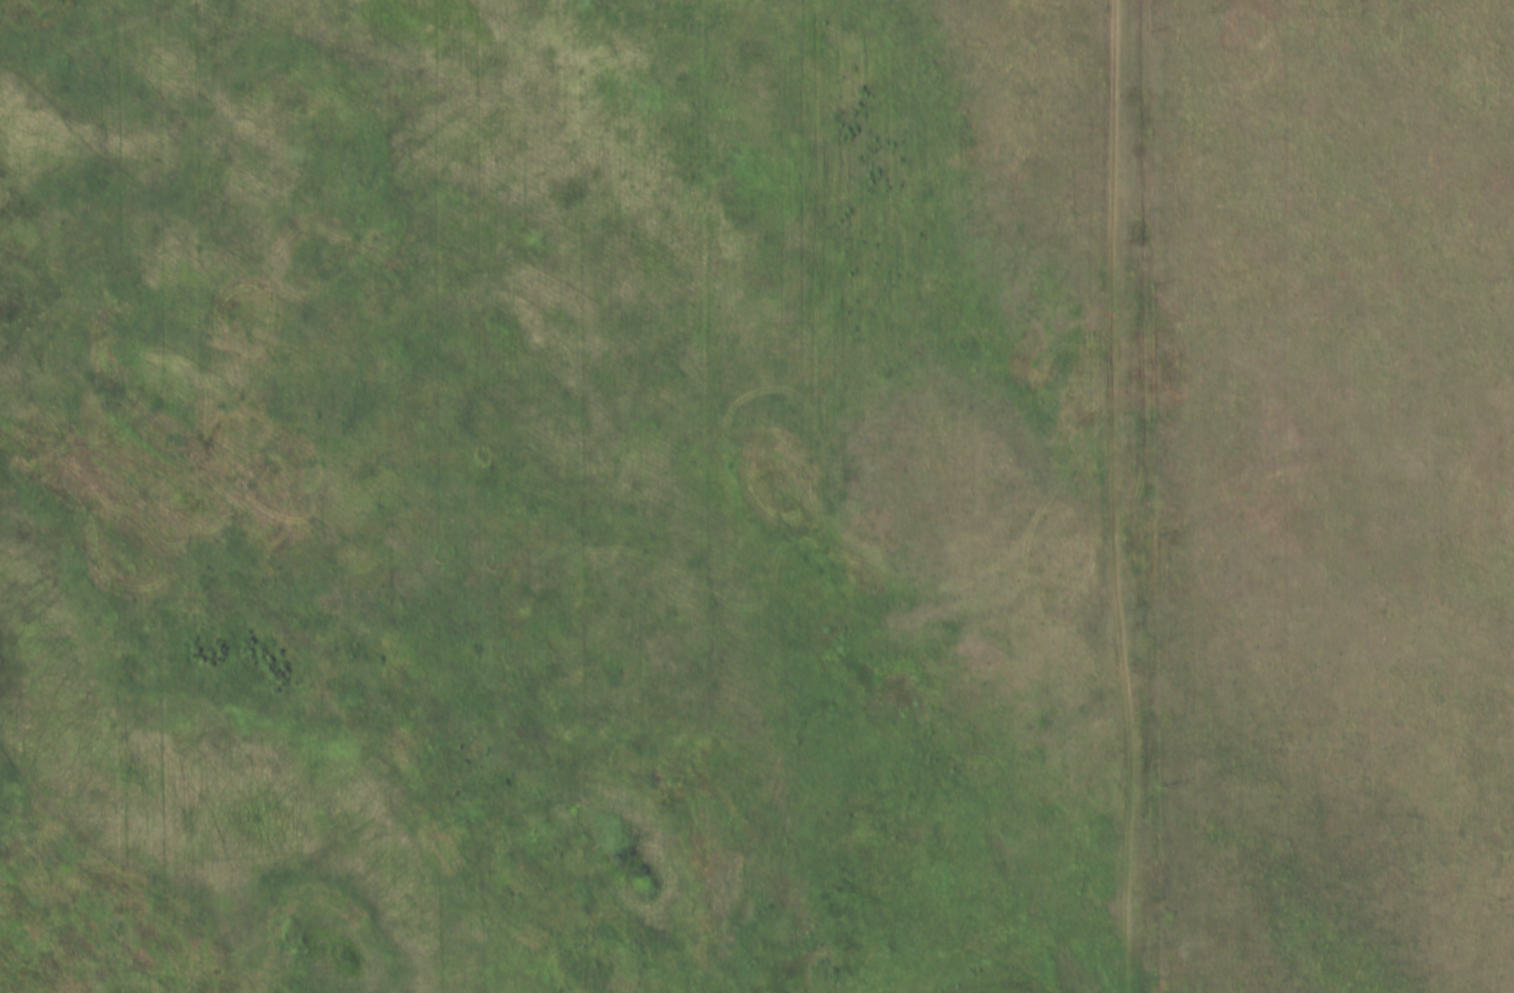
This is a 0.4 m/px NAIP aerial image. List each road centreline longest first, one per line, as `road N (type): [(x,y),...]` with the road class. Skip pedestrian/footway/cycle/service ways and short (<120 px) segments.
road 1 (track): [(1129,992),(1130,704),(1113,523),(1113,0)]

